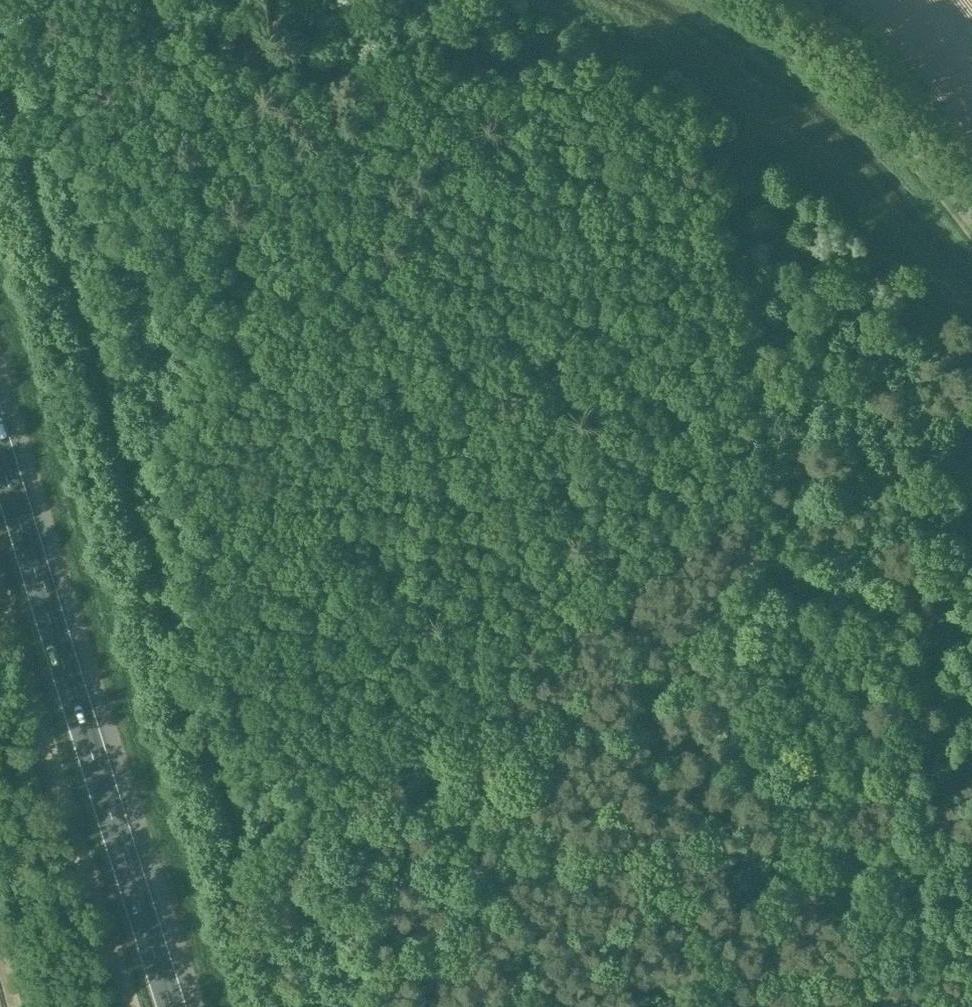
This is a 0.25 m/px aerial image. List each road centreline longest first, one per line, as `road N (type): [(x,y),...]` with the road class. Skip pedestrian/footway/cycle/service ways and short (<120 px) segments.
road 1 (motorway): [(172,1006),(0,452)]
road 2 (unclassified): [(971,216),(868,101),(737,0)]

